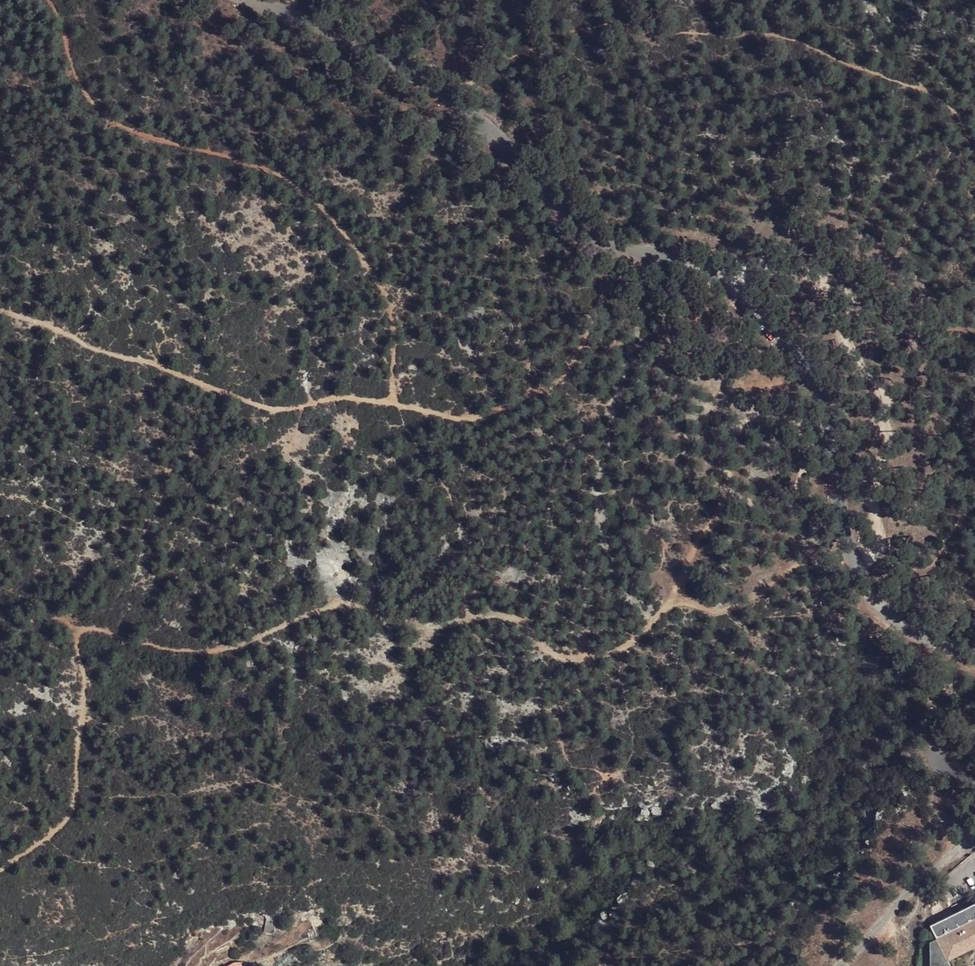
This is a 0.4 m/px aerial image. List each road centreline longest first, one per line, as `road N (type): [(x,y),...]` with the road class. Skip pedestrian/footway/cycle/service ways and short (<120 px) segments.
road 1 (unclassified): [(974,655),(905,626),(873,598),(853,556),(814,379),(717,272),(677,253),(633,251),(604,240),(411,70),(256,0)]
road 2 (unclassified): [(837,965),(890,908),(974,839)]

